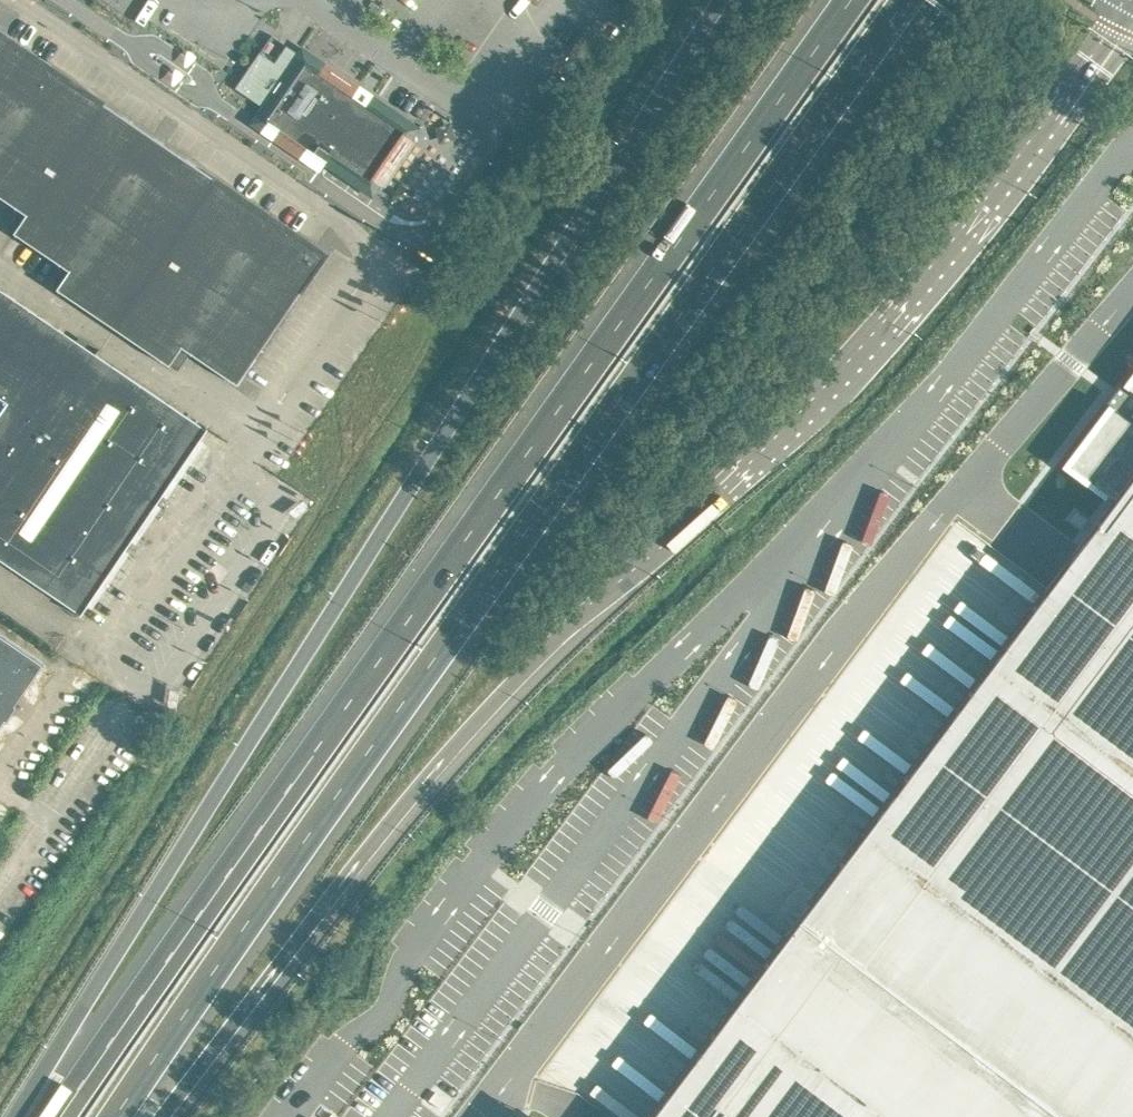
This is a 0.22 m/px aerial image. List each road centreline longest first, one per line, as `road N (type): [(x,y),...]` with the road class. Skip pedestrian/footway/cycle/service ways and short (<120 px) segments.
road 1 (motorway): [(161,1116),(480,718),(565,630),(769,454),(969,231),(1132,0)]
road 2 (motorway): [(117,1116),(366,754),(906,0)]
road 3 (motorway): [(851,0),(62,1116)]
road 4 (motorway): [(721,0),(45,1067),(22,1116)]

